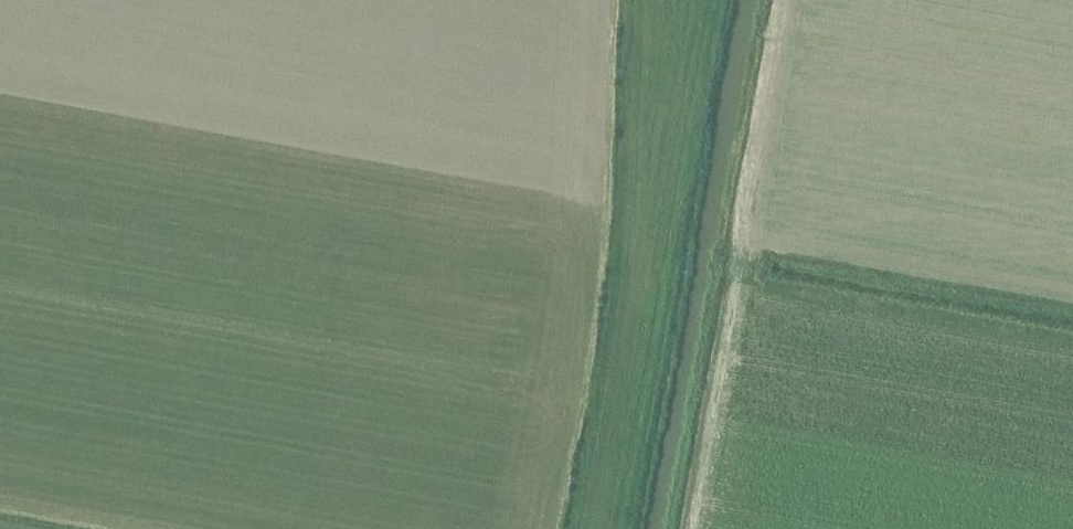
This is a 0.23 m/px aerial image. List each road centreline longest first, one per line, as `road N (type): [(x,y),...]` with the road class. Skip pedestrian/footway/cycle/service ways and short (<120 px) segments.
road 1 (track): [(614,528),(708,0)]

